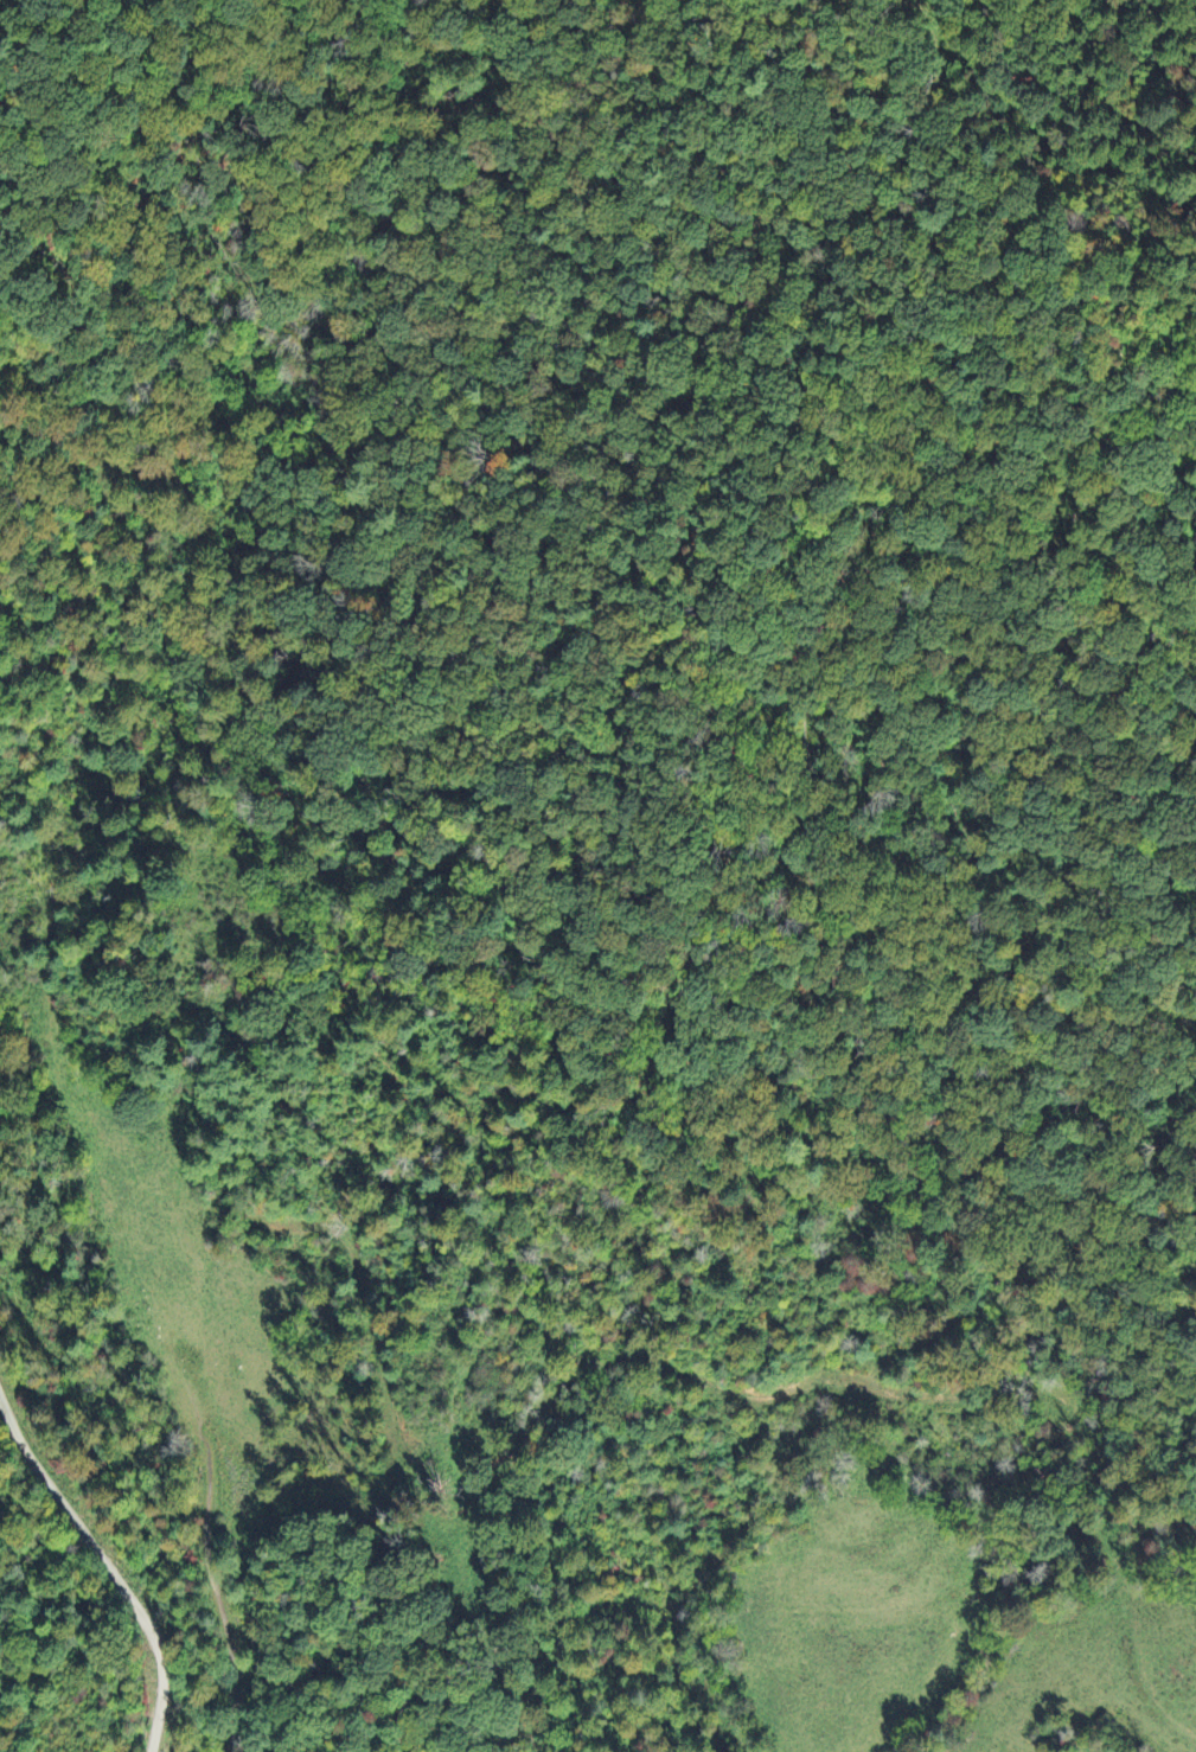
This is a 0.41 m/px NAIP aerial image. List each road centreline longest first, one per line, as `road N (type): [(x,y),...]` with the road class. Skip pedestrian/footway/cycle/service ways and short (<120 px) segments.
road 1 (residential): [(0,1390),(18,1438),(165,1655),(152,1751)]

